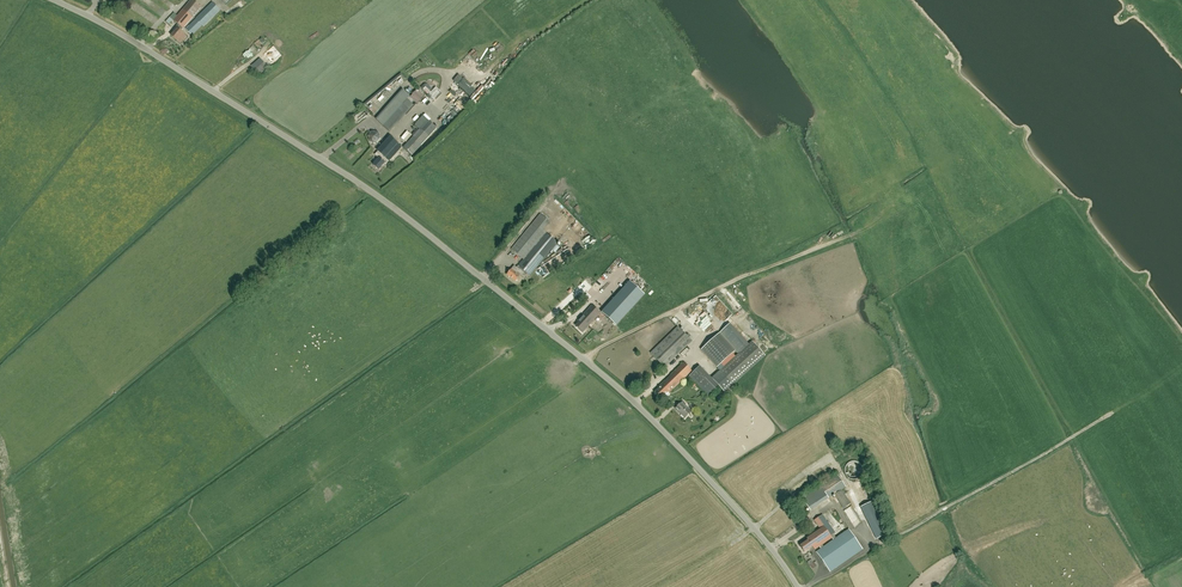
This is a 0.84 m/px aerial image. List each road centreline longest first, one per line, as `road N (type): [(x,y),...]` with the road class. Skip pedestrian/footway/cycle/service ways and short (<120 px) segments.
road 1 (unclassified): [(797,586),(659,422),(403,213),(61,0)]

